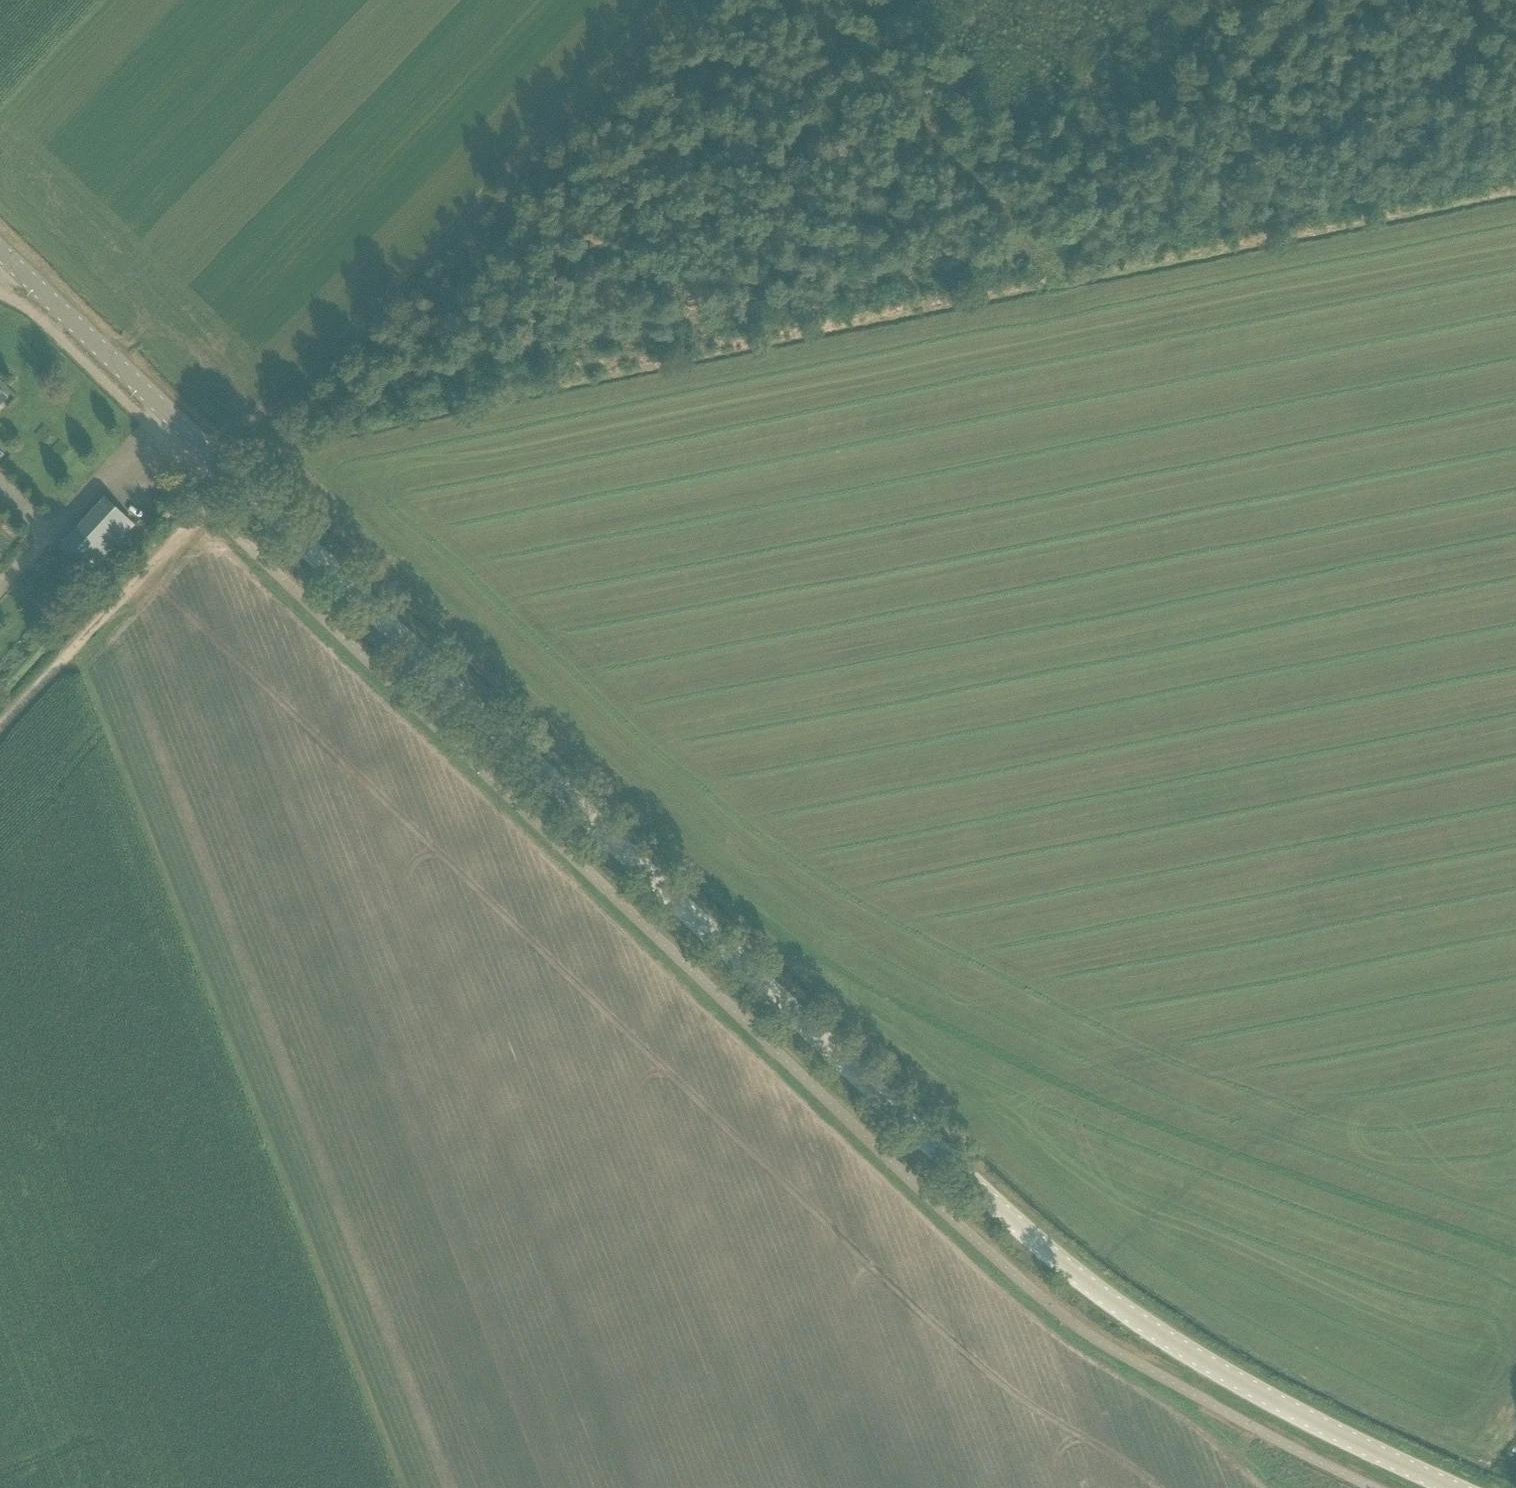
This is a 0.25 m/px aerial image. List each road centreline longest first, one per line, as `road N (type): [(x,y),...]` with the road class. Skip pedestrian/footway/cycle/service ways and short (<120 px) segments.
road 1 (tertiary): [(1461,1487),(1217,1373),(1070,1275),(0,255)]
road 2 (track): [(209,456),(362,327),(668,0)]

